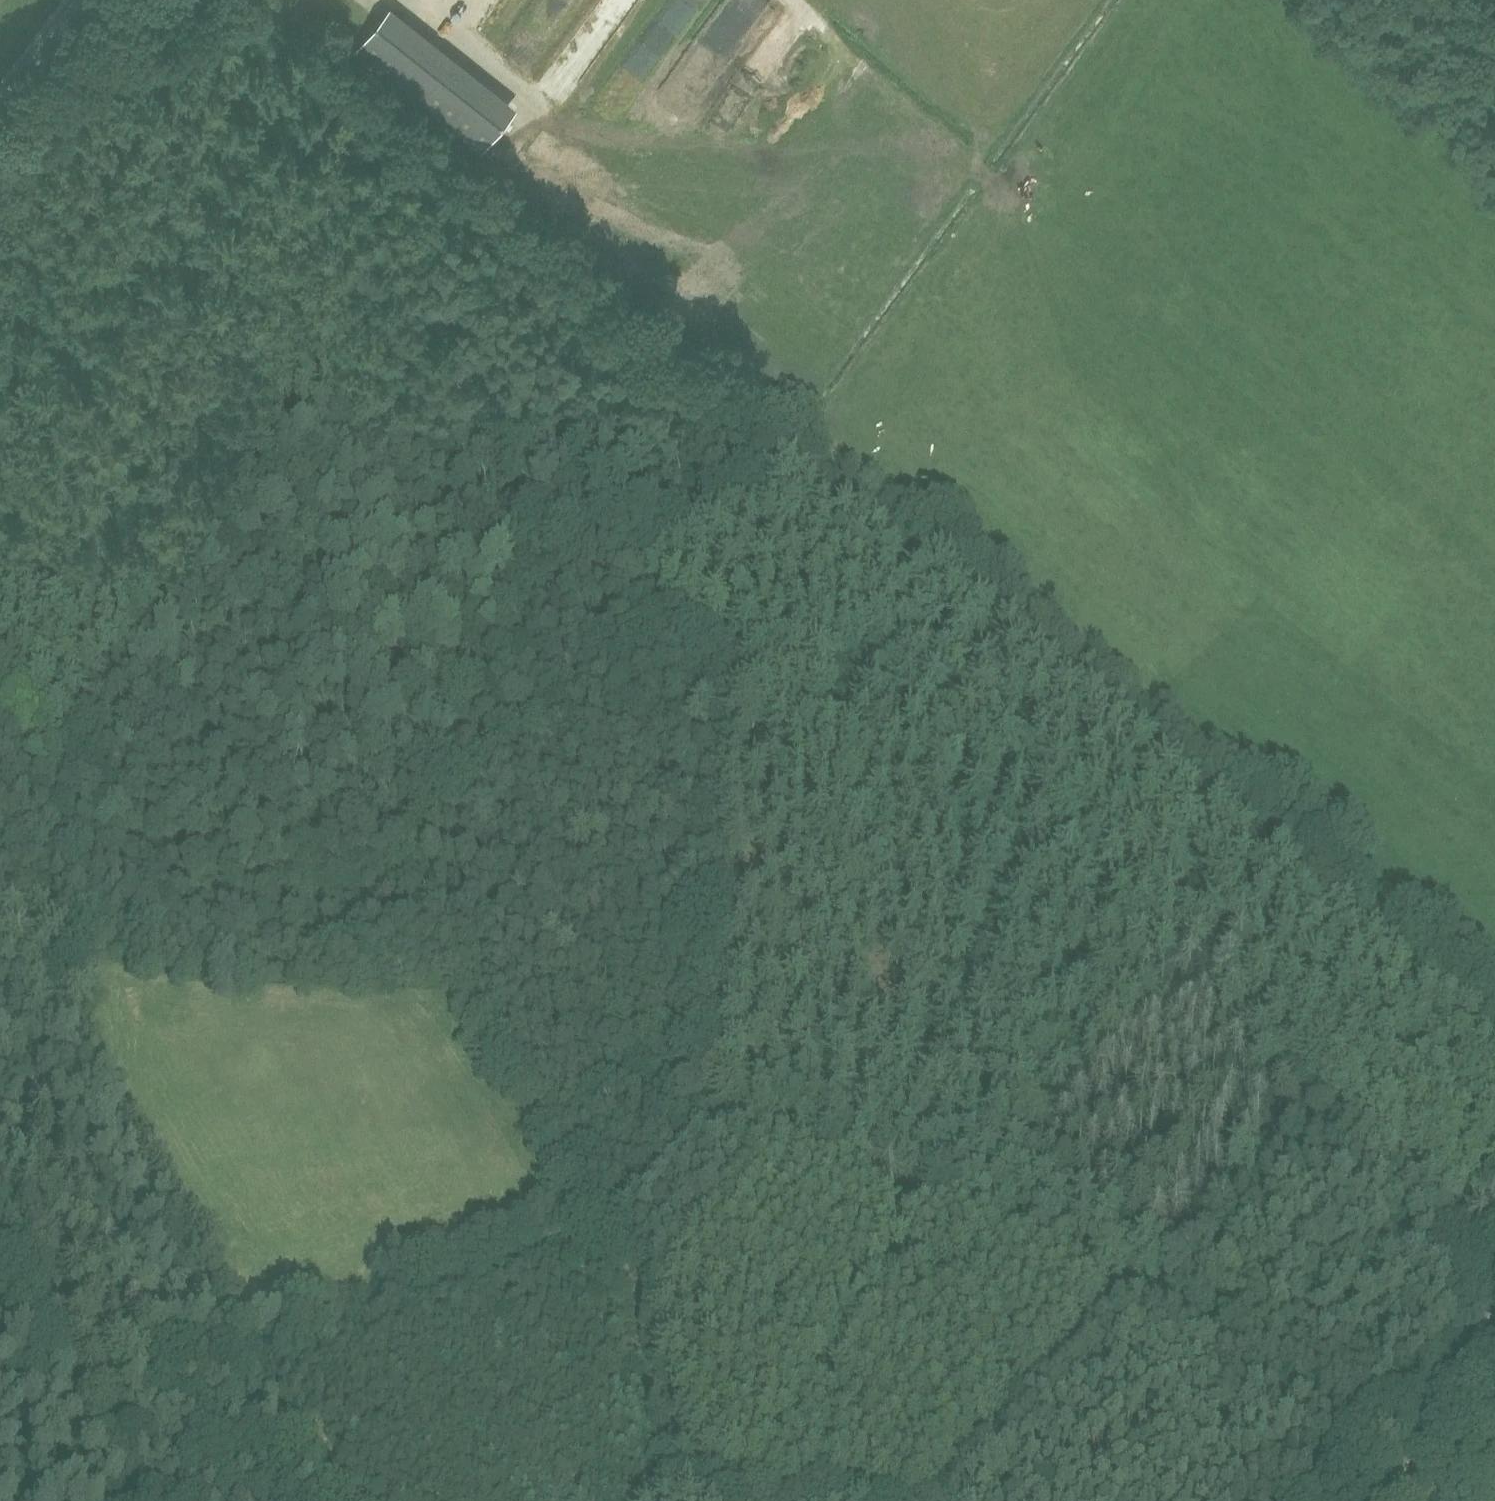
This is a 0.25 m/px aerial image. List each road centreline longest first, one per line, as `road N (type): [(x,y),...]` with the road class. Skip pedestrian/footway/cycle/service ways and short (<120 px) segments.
road 1 (unclassified): [(1395,1500),(1494,1319)]
road 2 (track): [(0,111),(81,0)]

